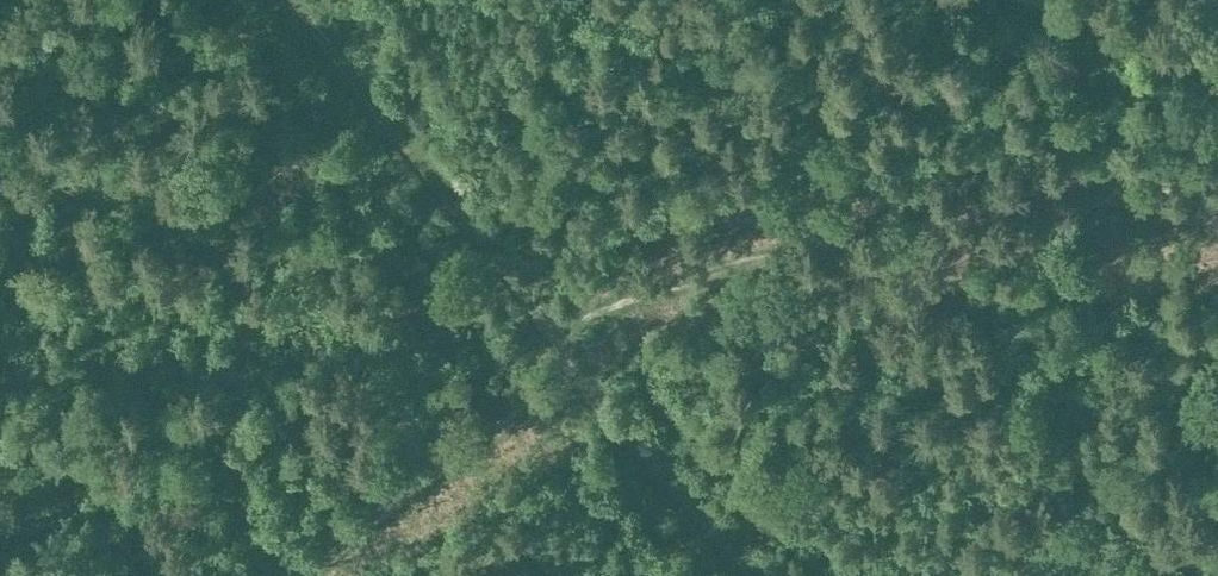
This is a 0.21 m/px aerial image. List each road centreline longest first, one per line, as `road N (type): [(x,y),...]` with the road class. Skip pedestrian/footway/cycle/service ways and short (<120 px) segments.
road 1 (track): [(757,575),(571,373),(292,0)]
road 2 (track): [(544,336),(667,287),(885,233),(1114,218),(1217,223)]
road 3 (track): [(571,373),(291,575)]
road 4 (track): [(1027,0),(1217,57)]

